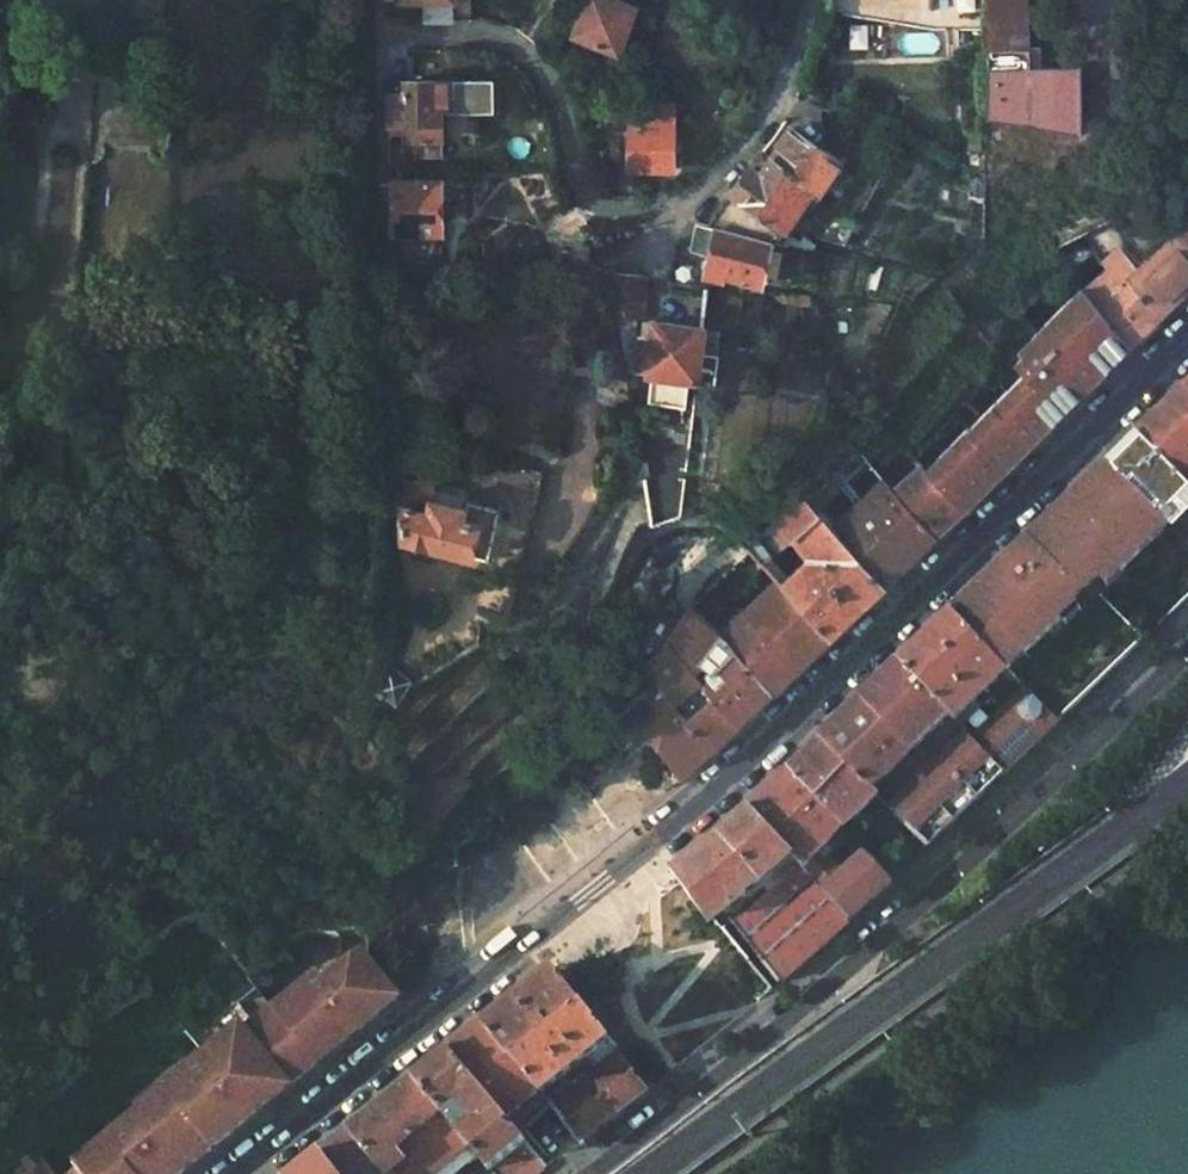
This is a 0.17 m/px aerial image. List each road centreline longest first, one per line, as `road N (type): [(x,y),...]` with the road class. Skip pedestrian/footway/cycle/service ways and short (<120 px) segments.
road 1 (secondary): [(1187,336),(705,800),(238,1173)]
road 2 (secondary): [(592,1173),(902,924),(1187,655)]
road 3 (trunk): [(651,1173),(1187,780)]
road 4 (track): [(383,158),(381,0)]

